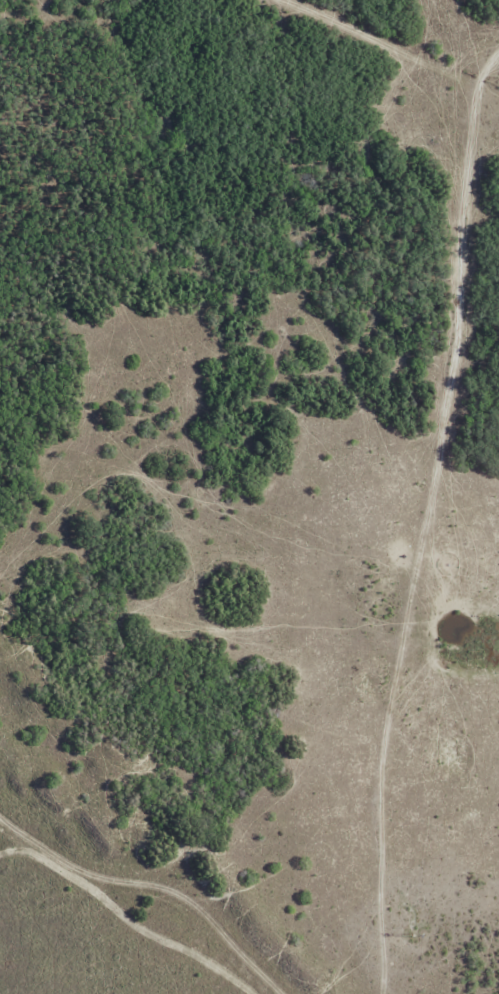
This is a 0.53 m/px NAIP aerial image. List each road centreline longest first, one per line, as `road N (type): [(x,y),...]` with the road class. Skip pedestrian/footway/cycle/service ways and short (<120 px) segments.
road 1 (residential): [(262,0),(498,99)]

